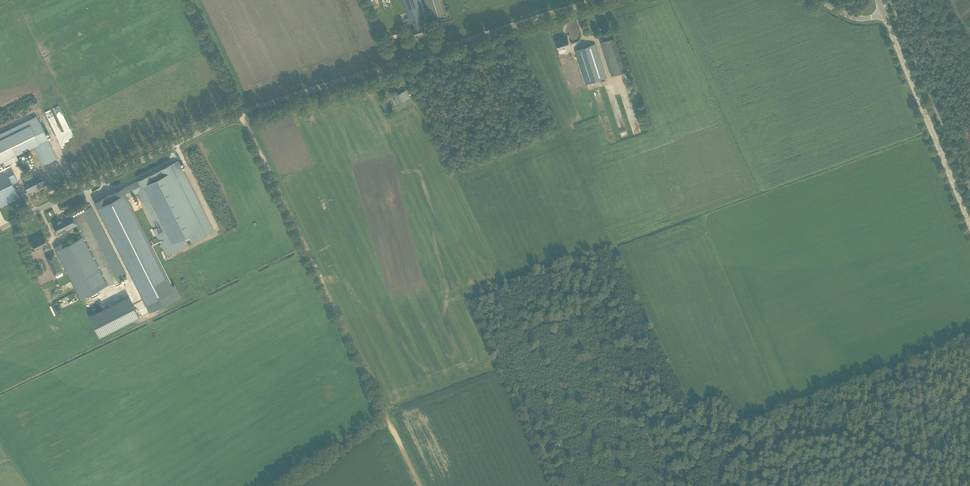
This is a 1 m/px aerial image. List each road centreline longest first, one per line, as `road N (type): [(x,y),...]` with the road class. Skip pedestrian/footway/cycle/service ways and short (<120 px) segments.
road 1 (unclassified): [(0,230),(253,108),(596,0)]
road 2 (track): [(240,114),(420,485)]
road 3 (tertiary): [(969,224),(884,15)]

